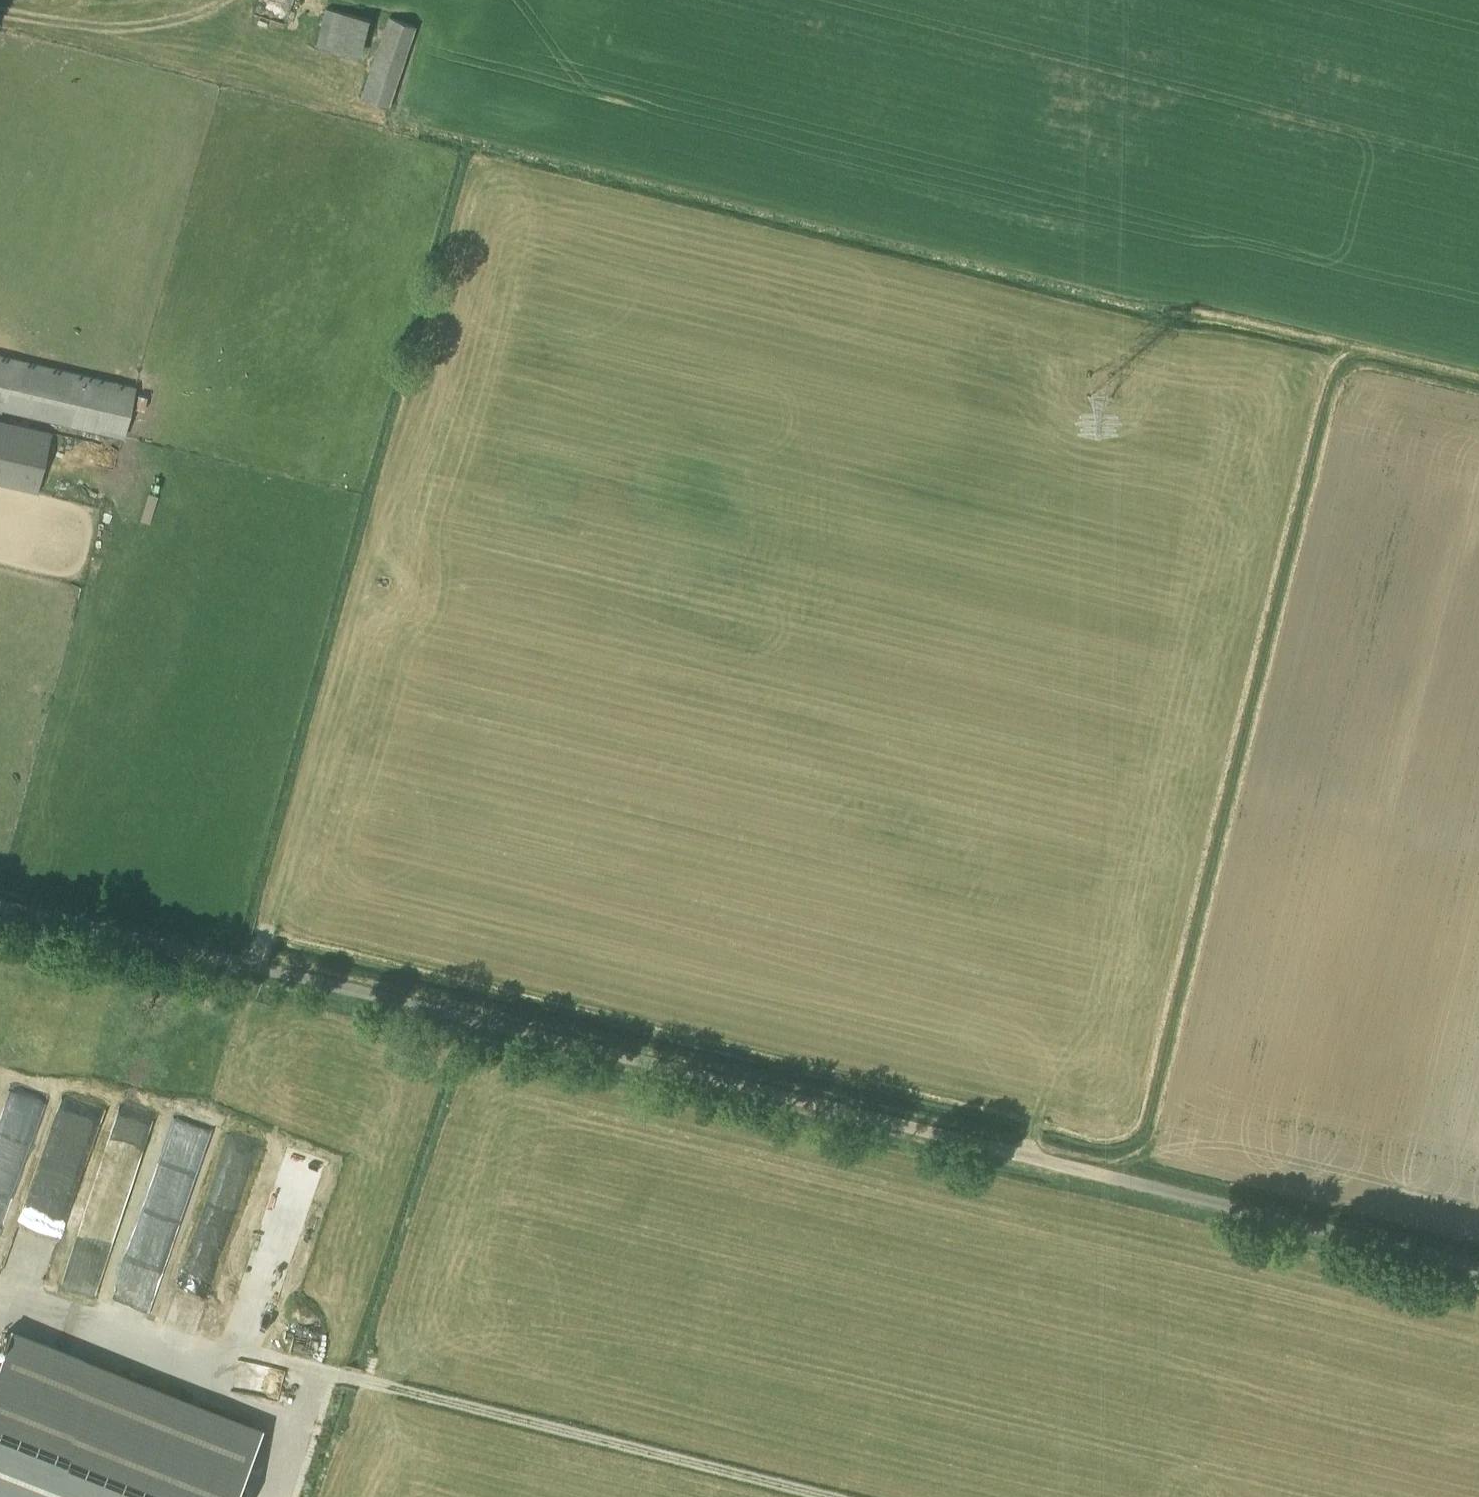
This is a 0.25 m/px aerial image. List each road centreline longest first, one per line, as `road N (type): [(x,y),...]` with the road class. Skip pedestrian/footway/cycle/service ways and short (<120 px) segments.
road 1 (unclassified): [(0,906),(1478,1270)]

